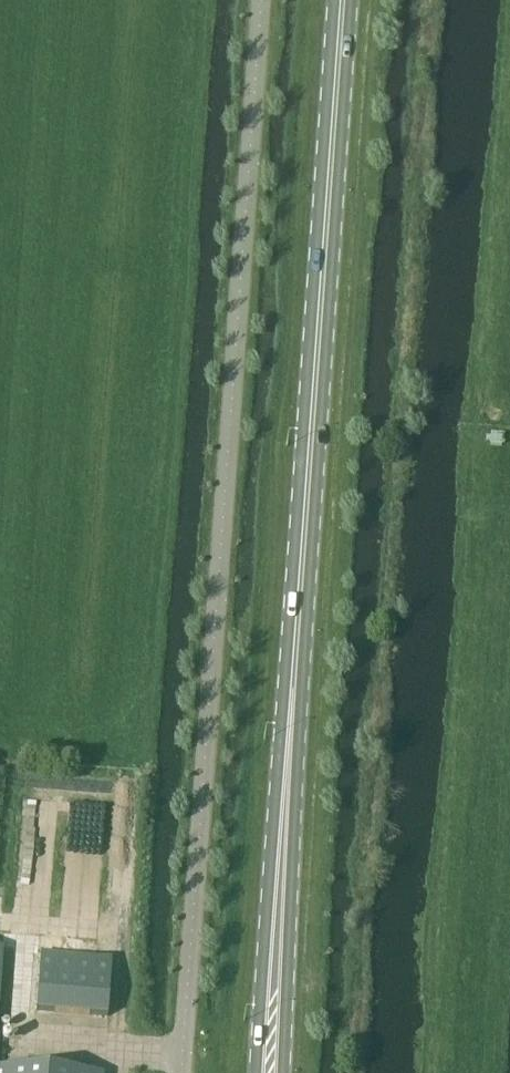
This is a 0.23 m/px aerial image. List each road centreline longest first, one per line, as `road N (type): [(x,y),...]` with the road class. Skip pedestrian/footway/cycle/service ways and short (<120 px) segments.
road 1 (unclassified): [(181,1072),(260,0)]
road 2 (secondary): [(273,995),(341,0)]

